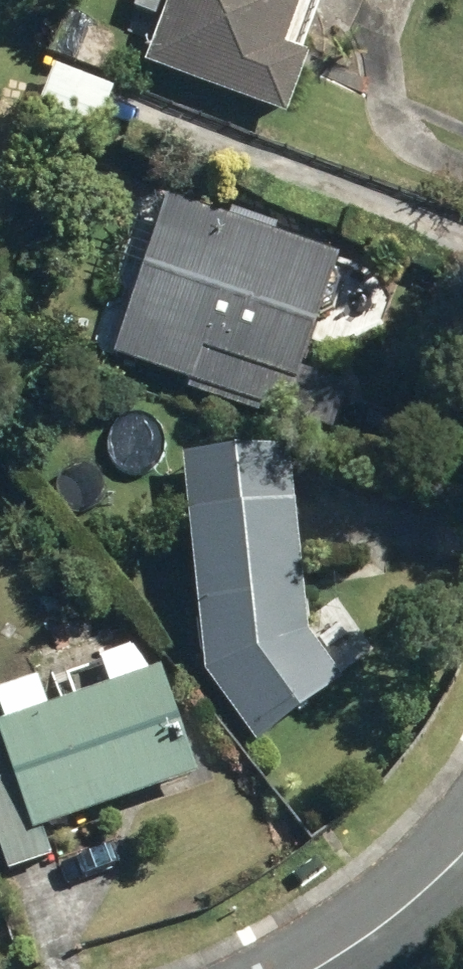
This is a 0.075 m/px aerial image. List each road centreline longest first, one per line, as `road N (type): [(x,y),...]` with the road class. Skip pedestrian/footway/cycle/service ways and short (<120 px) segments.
road 1 (residential): [(312,968),(359,941),(462,846)]

